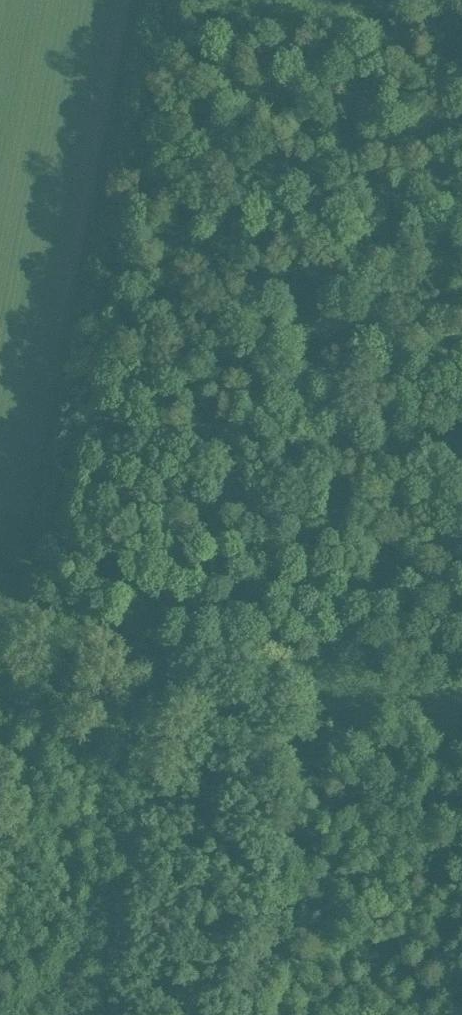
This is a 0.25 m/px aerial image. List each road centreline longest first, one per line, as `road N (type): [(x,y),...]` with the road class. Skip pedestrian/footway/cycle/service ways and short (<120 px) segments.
road 1 (track): [(461,722),(0,631)]

